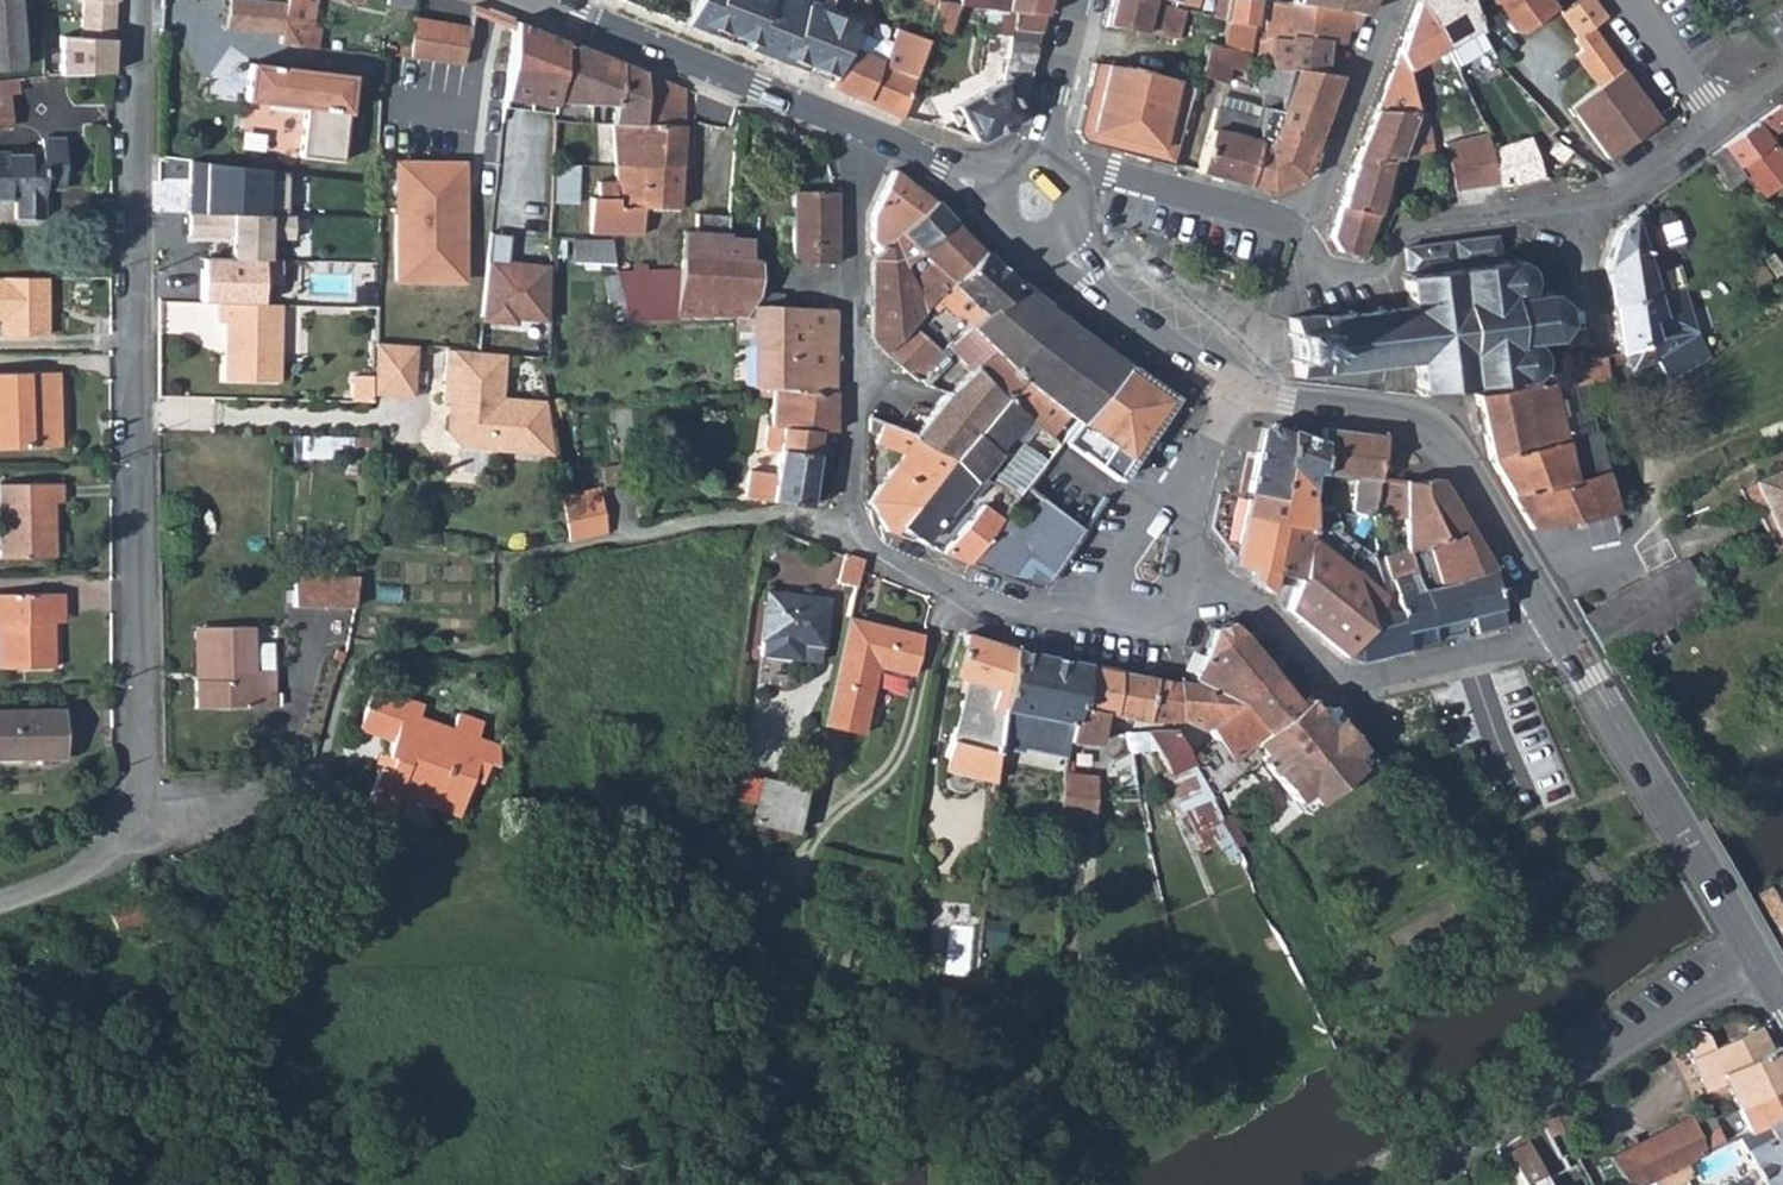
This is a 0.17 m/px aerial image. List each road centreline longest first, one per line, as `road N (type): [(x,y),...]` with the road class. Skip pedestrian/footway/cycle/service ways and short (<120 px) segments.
road 1 (residential): [(144,0),(132,784),(114,835),(95,858),(0,902)]
road 2 (residential): [(868,133),(856,176),(849,357),(862,532),(927,577),(1017,613),(1106,602)]
road 3 (secondary): [(1232,388),(1273,402),(1385,415),(1438,439),(1559,632)]
road 4 (residential): [(1191,565),(1339,679),(1362,681),(1559,632)]
road 5 (residential): [(1755,961),(1408,1184)]
road 6 (secondary): [(1559,632),(1755,961)]
road 7 (secondary): [(868,133),(533,0)]
road 8 (residential): [(1297,234),(1324,270),(1377,273),(1397,234),(1411,226),(1578,204)]
road 9 (residential): [(1400,0),(1320,201),(1297,234)]
road 10 (residential): [(1064,181),(1110,173),(1282,223),(1297,234)]
road 11 (secondary): [(1056,233),(1069,260),(1232,388)]
road 12 (secondary): [(1078,0),(1054,95),(1046,170)]
road 13 (residential): [(1578,204),(1623,192),(1721,122)]
road 14 (residential): [(1195,470),(1164,484),(1138,520),(1106,602)]
road 15 (residential): [(1631,0),(1721,122)]
road 16 (secondary): [(1004,196),(868,133)]
road 17 (residential): [(1578,204),(1593,339)]

